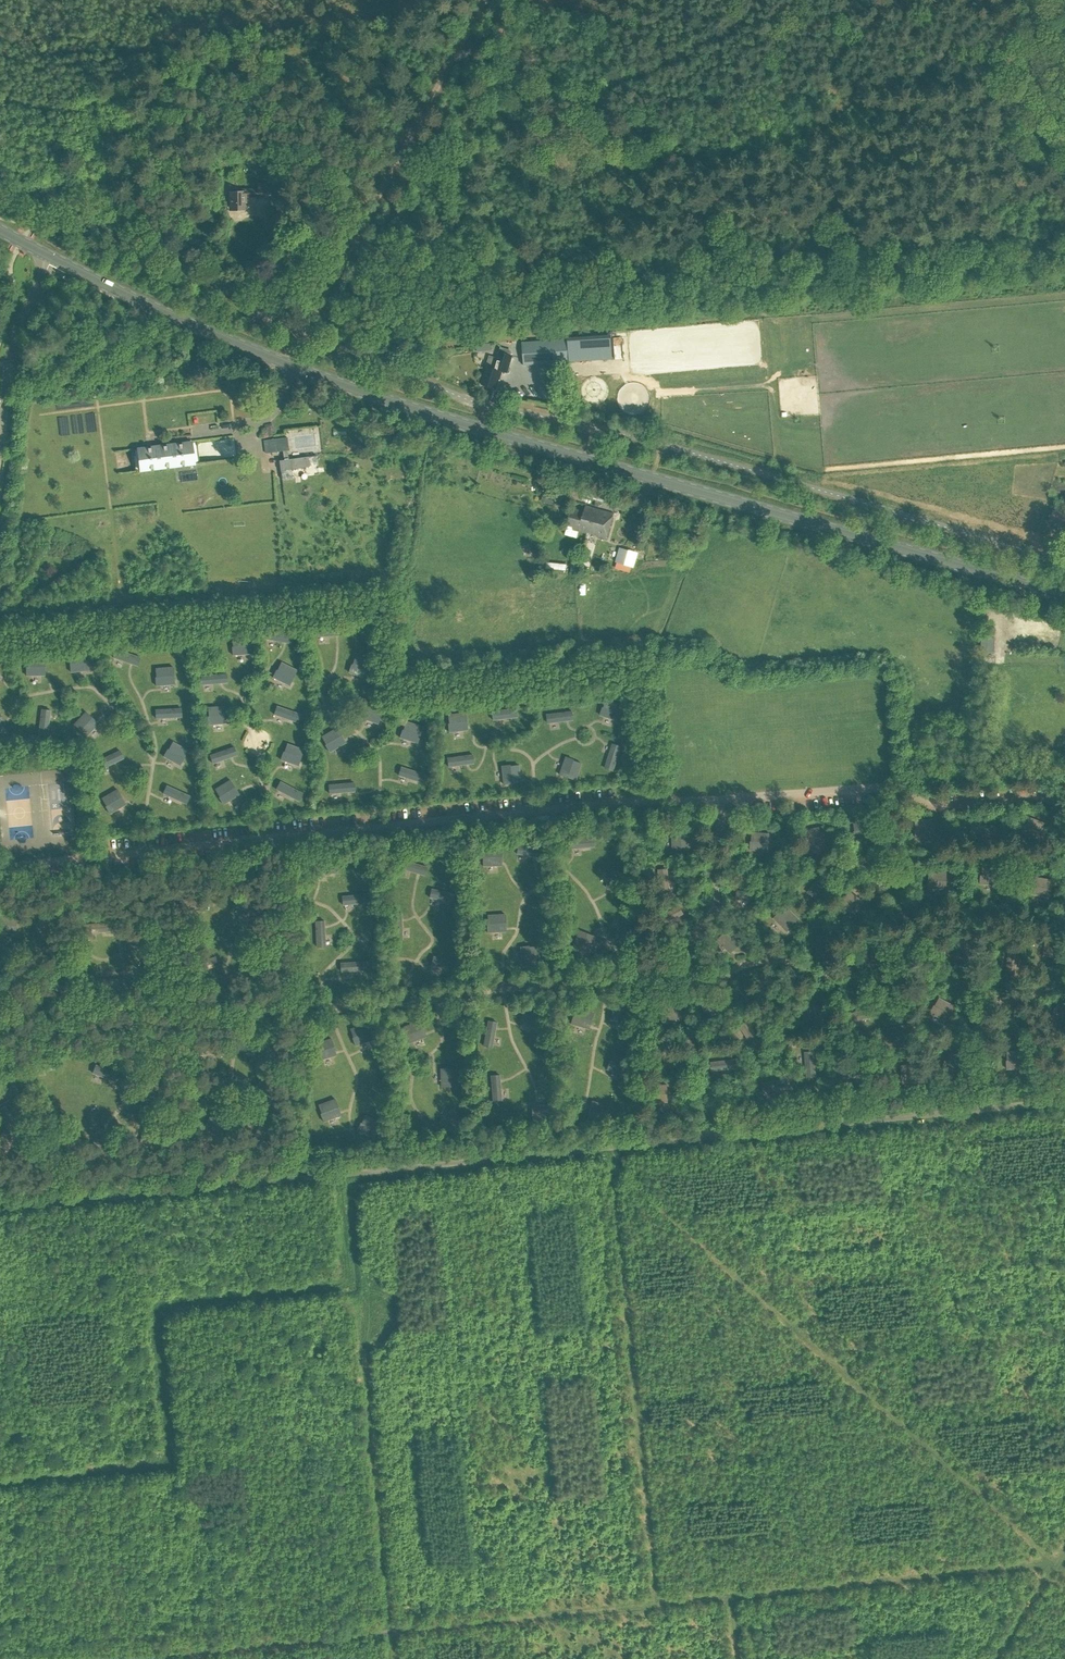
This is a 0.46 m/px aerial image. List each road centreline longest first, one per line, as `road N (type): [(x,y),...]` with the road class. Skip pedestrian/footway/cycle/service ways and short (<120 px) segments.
road 1 (unclassified): [(1064,1100),(0,1208)]
road 2 (secondary): [(1064,594),(553,450),(290,366)]
road 3 (track): [(304,332),(485,0)]
road 4 (secondary): [(290,366),(0,230)]

